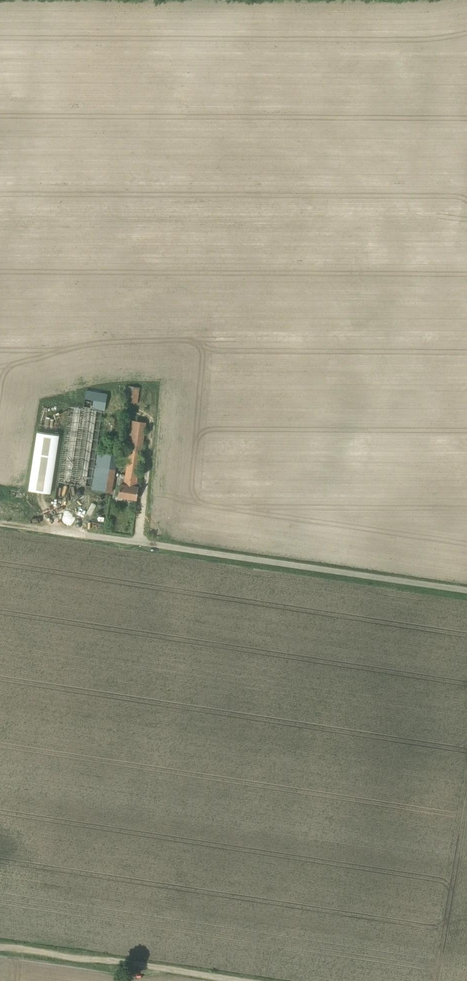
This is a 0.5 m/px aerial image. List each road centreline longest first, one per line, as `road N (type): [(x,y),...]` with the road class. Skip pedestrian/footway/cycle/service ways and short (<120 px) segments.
road 1 (unclassified): [(466,587),(92,533)]
road 2 (track): [(0,945),(245,980)]

